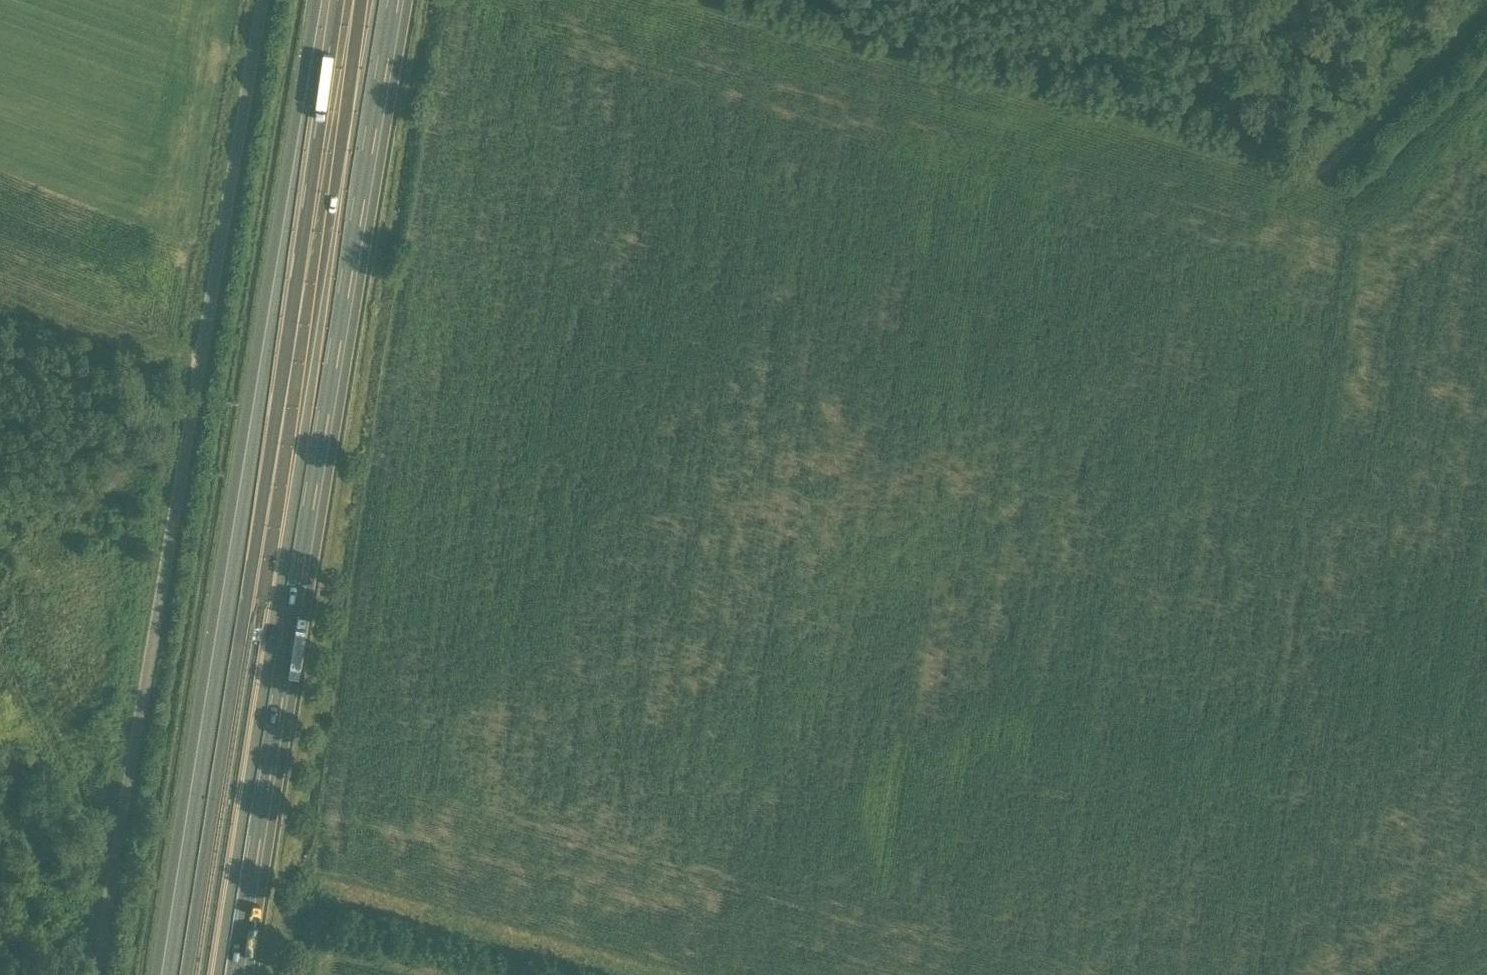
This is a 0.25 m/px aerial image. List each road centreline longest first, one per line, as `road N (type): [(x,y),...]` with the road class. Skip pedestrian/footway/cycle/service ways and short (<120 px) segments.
road 1 (unclassified): [(266,0),(103,974)]
road 2 (motorway): [(229,974),(310,444),(390,0)]
road 3 (motorway): [(341,0),(184,974)]

